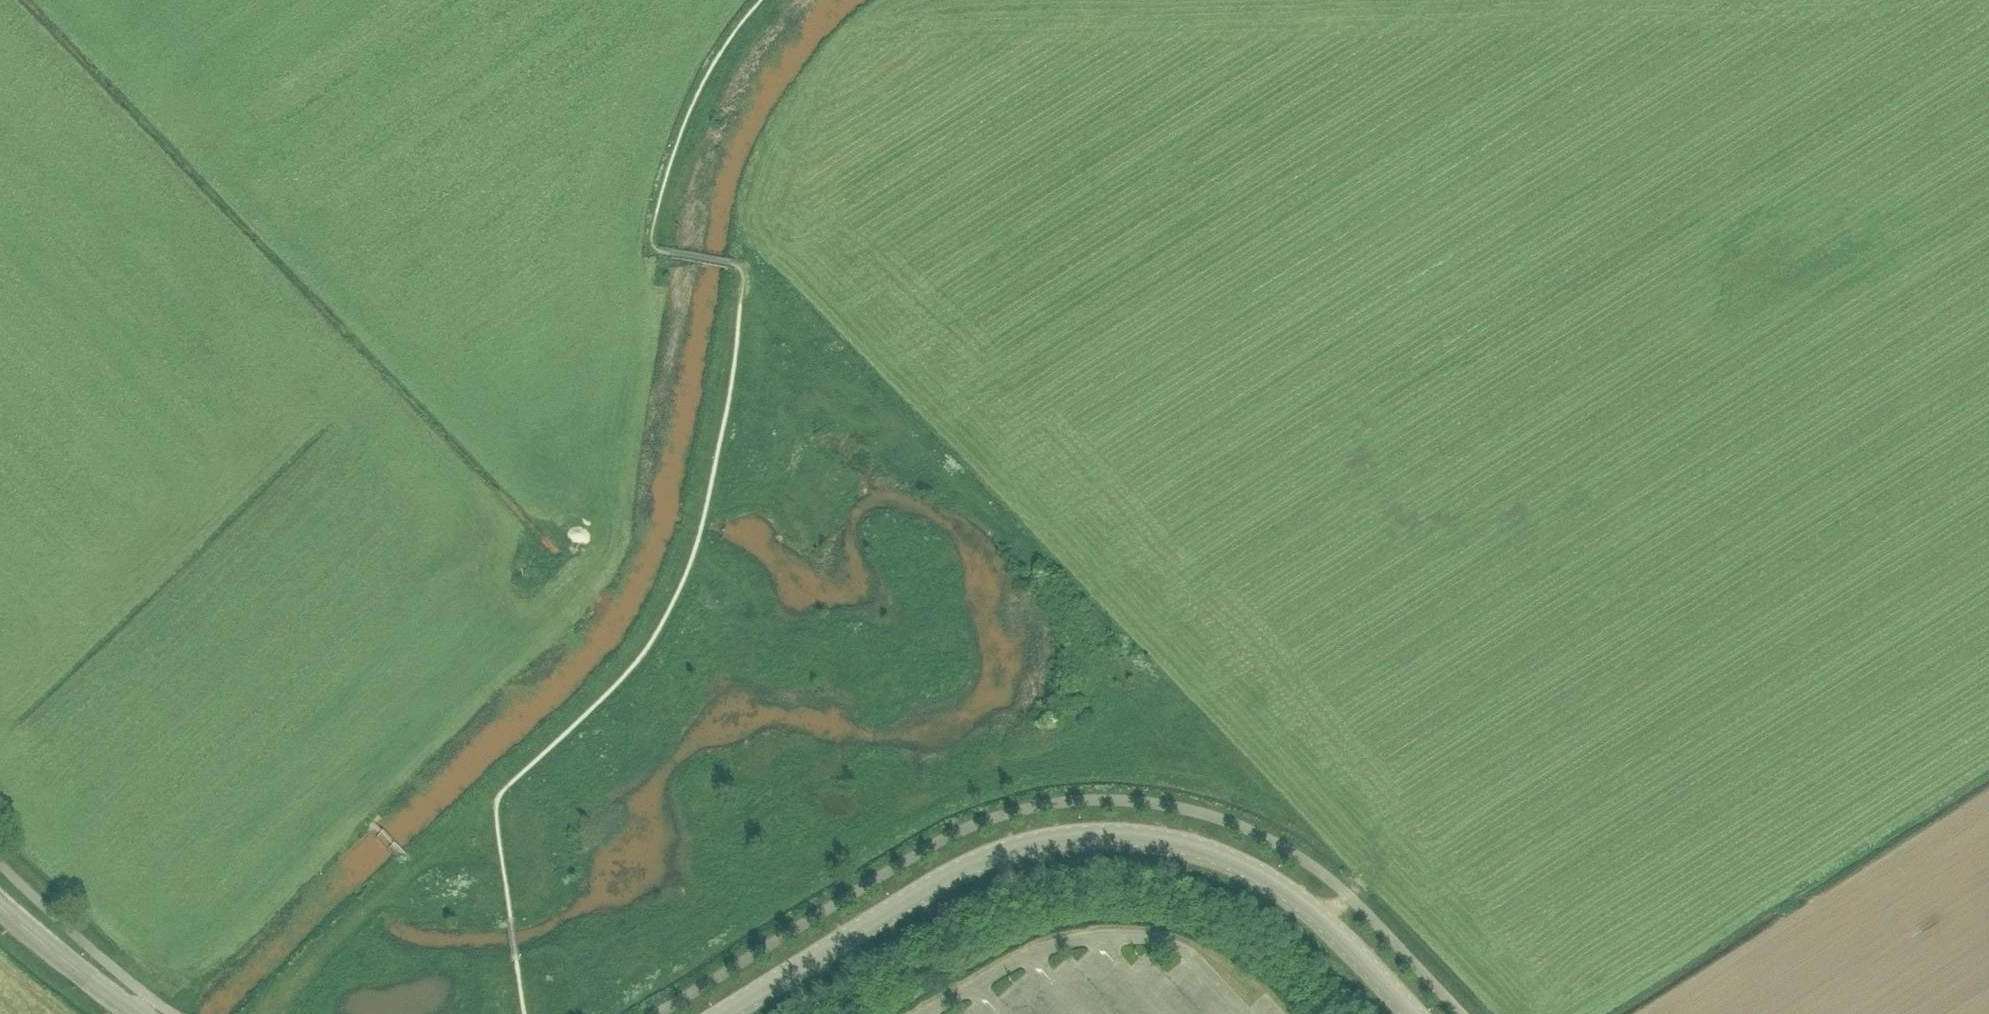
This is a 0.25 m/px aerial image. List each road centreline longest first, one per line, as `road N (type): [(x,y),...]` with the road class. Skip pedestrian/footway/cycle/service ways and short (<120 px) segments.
road 1 (tertiary): [(1409,1013),(1271,882),(1192,851),(1100,837),(1017,852),(939,887),(732,1013)]
road 2 (tertiary): [(139,1013),(0,909)]

